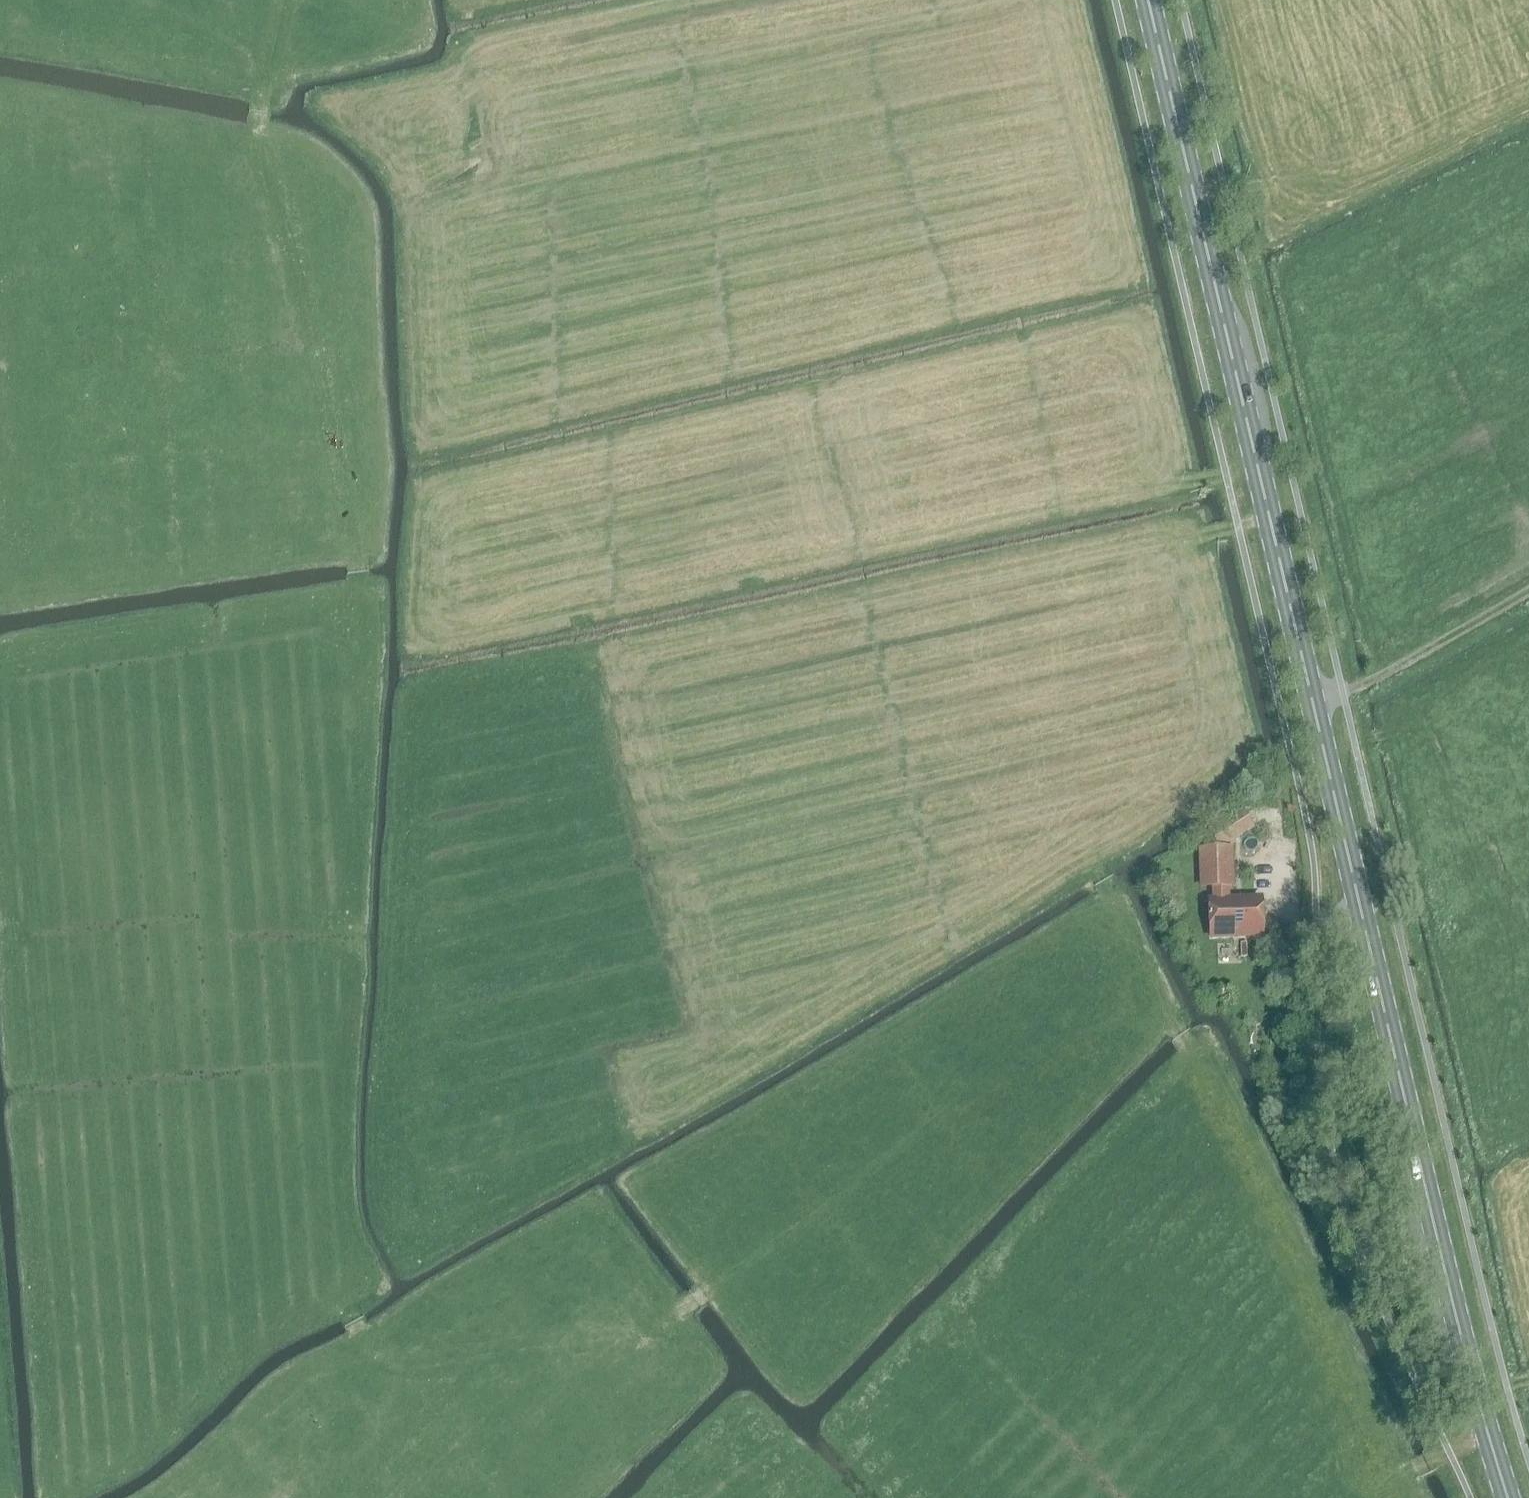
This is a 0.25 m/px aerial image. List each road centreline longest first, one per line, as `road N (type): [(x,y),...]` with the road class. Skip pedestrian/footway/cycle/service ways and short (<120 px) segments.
road 1 (primary): [(1510,1497),(1470,1370),(1148,0)]

